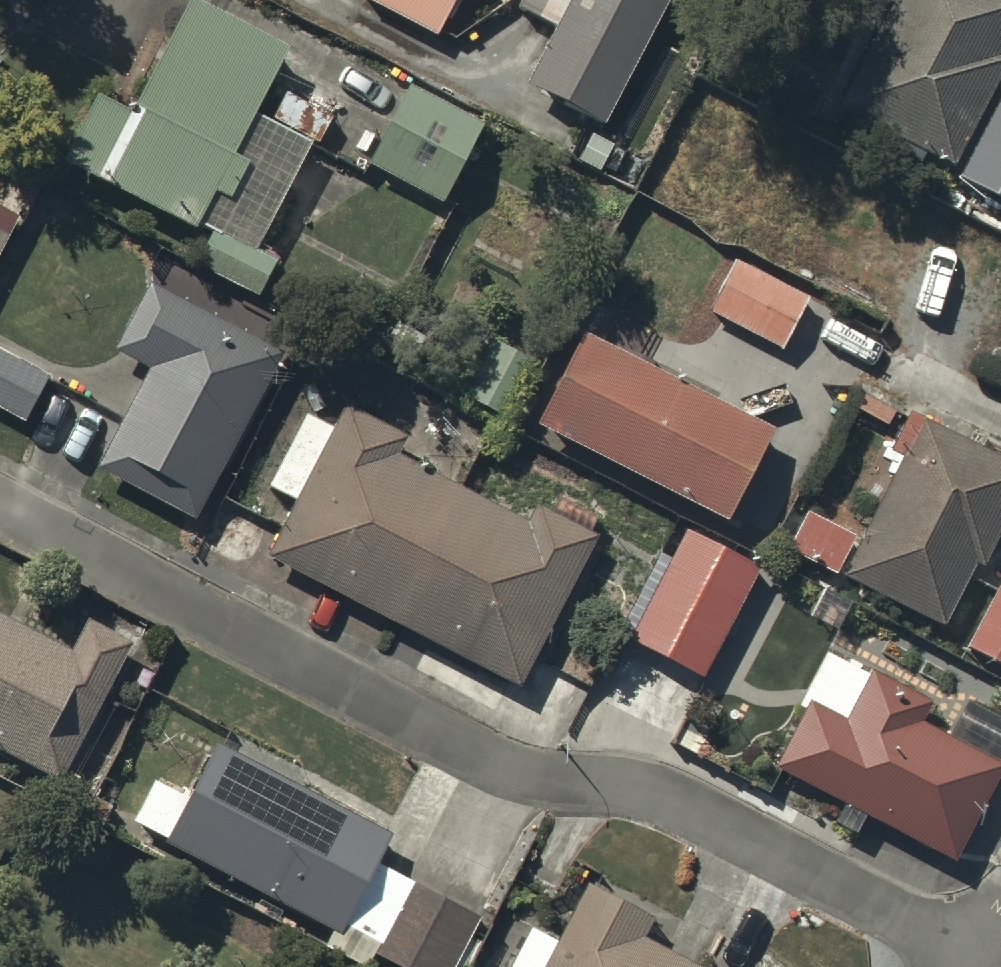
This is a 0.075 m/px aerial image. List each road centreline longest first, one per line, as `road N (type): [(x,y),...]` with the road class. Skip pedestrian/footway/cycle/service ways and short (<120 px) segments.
road 1 (residential): [(971,949),(640,794),(523,784),(0,514)]

